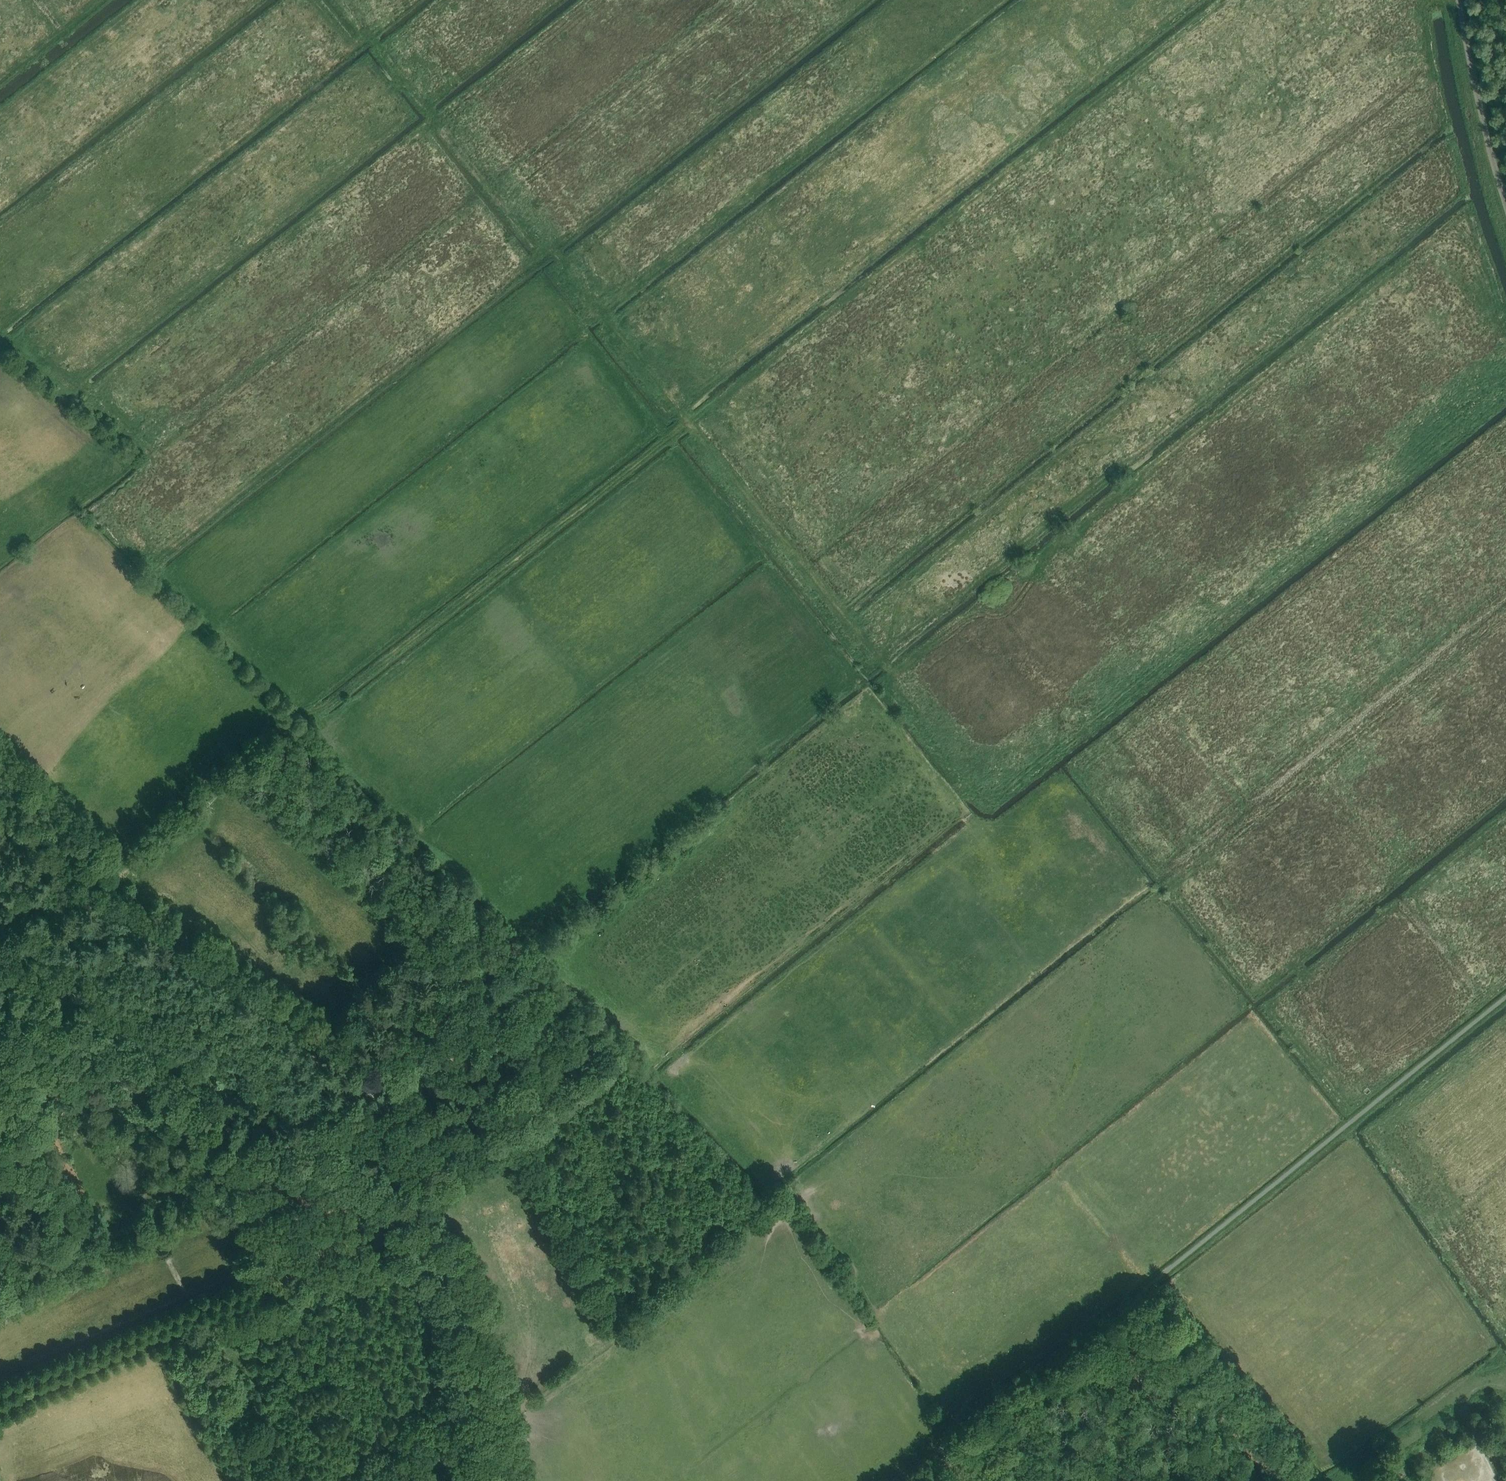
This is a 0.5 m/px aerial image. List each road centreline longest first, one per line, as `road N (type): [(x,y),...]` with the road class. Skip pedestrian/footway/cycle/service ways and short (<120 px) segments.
road 1 (track): [(0,966),(289,1135),(414,1230),(458,1284),(487,1428)]
road 2 (track): [(0,944),(289,712)]
road 3 (unclassified): [(1505,206),(1460,0)]
road 4 (track): [(646,1313),(489,1434)]
road 5 (track): [(914,1480),(955,1452),(1097,1480)]

